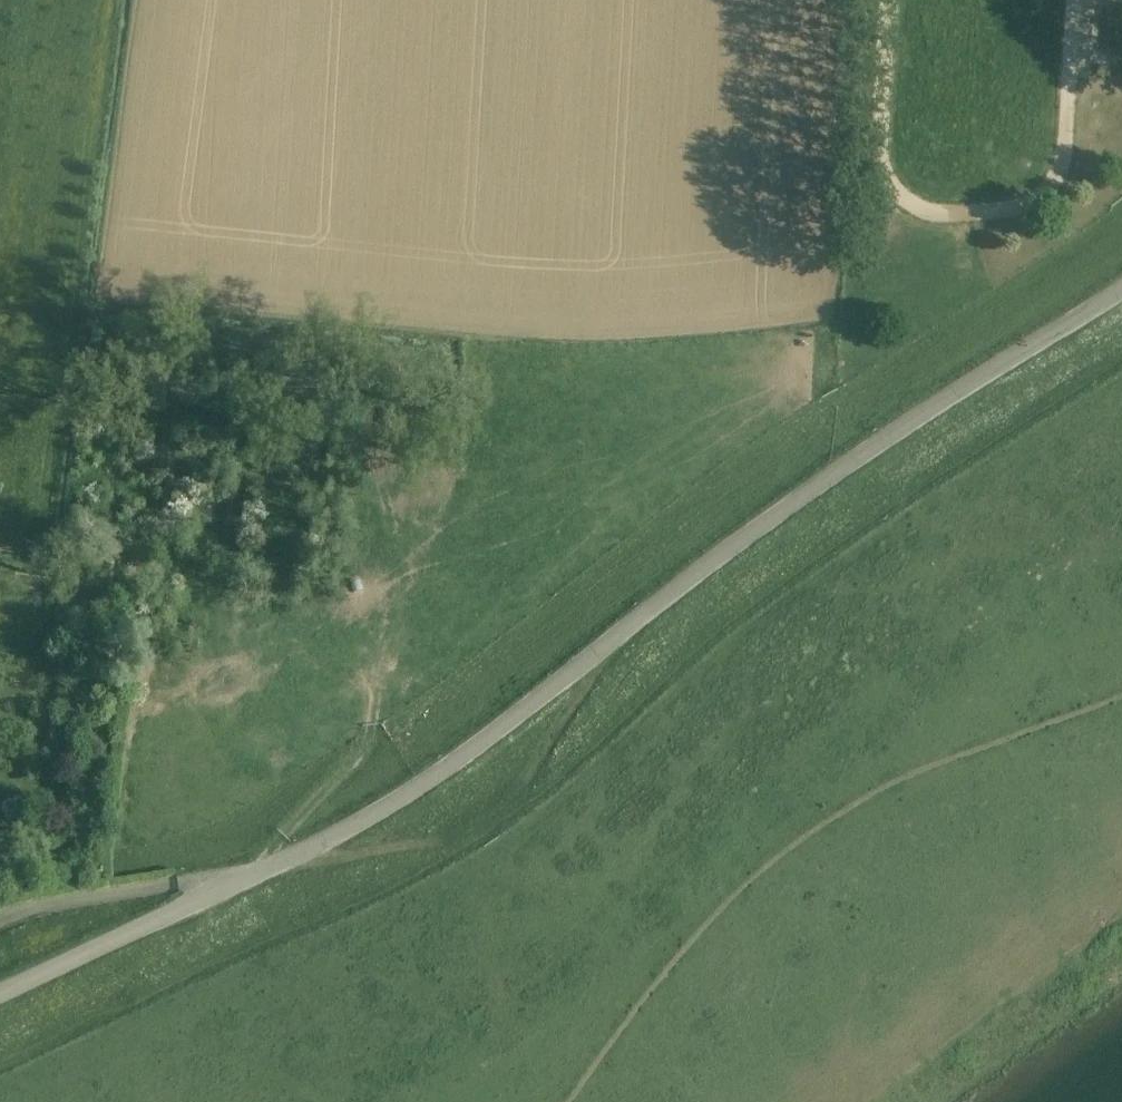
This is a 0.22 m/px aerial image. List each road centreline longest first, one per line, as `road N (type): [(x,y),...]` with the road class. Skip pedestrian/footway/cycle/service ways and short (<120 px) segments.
road 1 (tertiary): [(0,994),(367,820),(888,436),(1121,290)]
road 2 (track): [(246,878),(363,748)]

